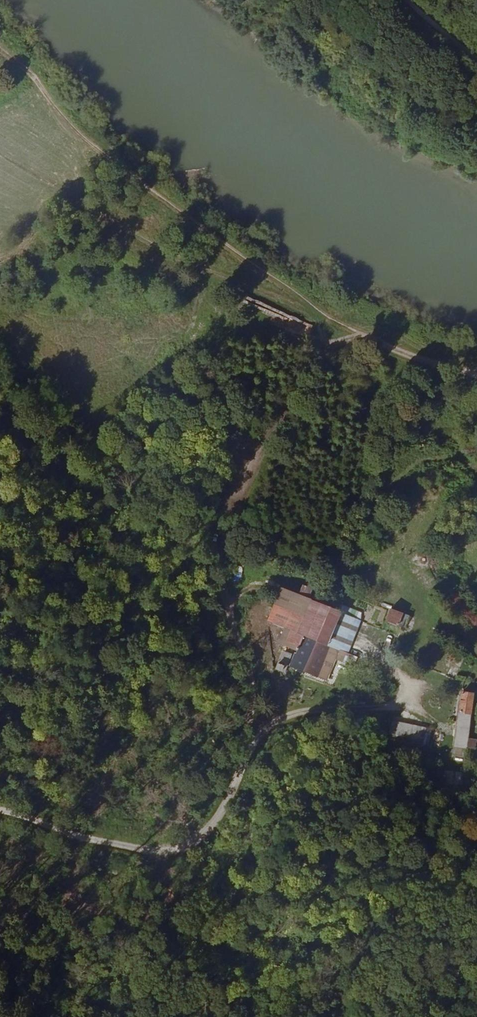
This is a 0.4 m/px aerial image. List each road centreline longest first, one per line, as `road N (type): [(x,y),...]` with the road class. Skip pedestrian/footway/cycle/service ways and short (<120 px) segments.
road 1 (track): [(0,35),(61,119),(230,250),(476,376)]
road 2 (track): [(393,707),(302,712),(268,727),(238,787),(195,840),(143,849),(0,813)]
road 3 (track): [(344,323),(244,487),(223,554),(241,653),(268,727)]

